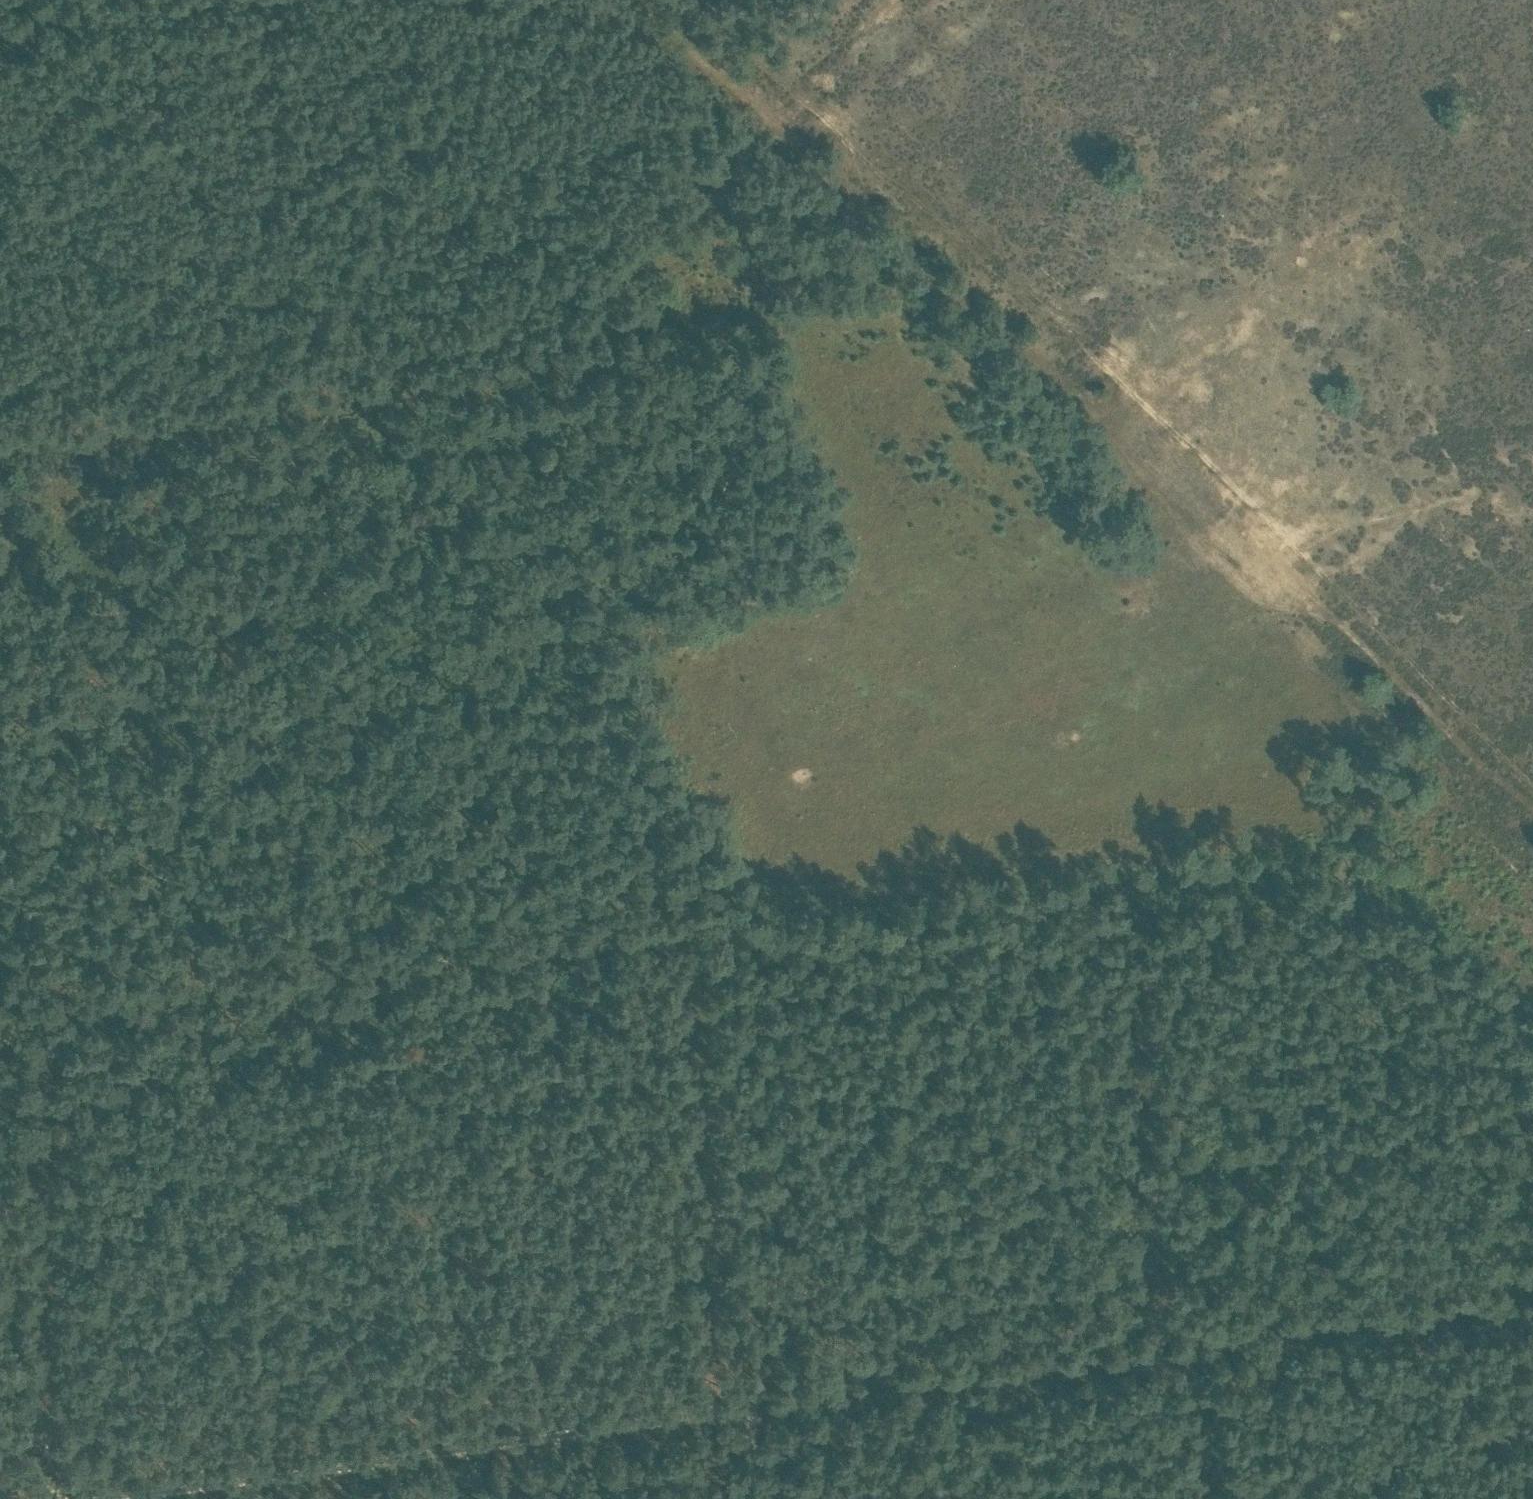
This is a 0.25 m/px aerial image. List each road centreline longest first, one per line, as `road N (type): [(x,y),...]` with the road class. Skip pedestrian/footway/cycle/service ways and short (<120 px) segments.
road 1 (track): [(1532,807),(1339,625),(1251,593),(1014,327),(708,67),(643,0)]

